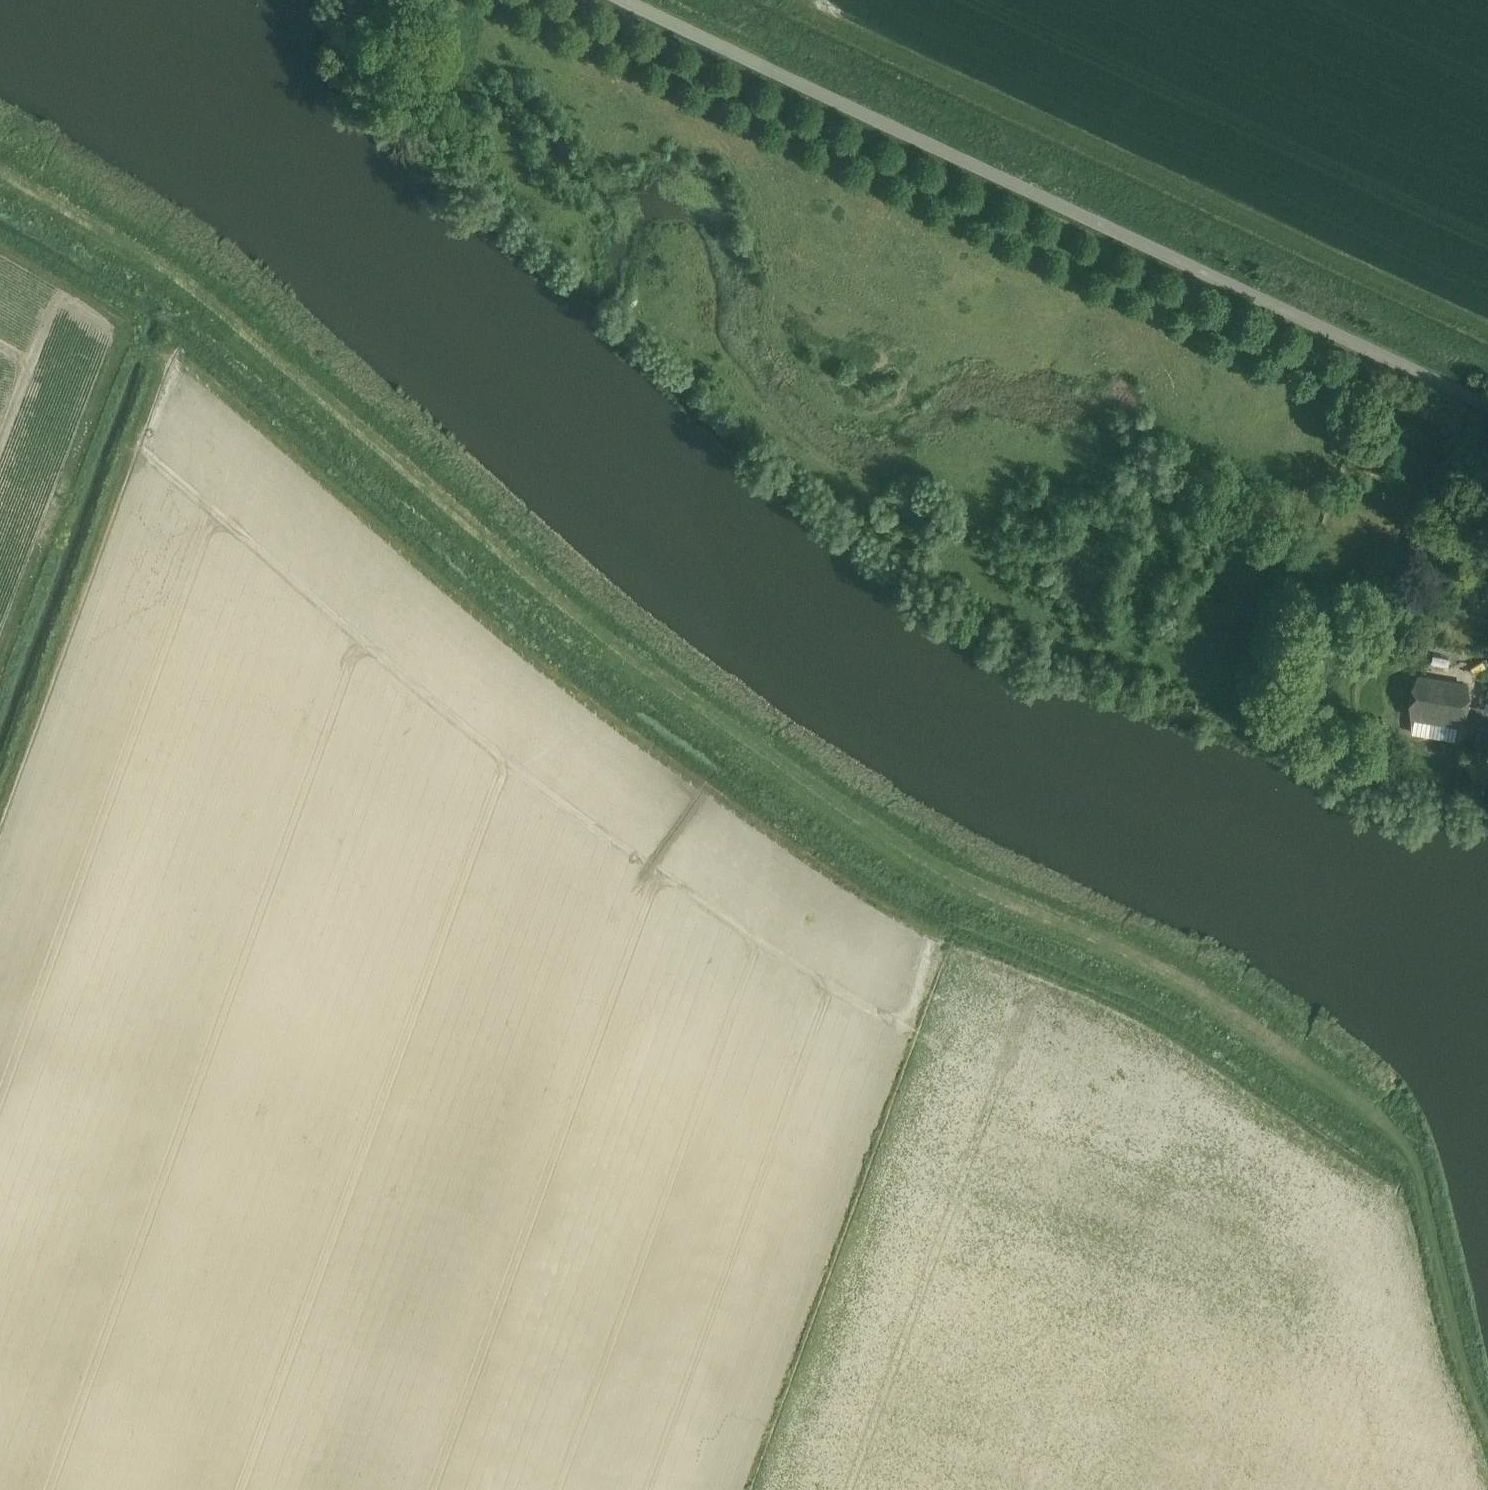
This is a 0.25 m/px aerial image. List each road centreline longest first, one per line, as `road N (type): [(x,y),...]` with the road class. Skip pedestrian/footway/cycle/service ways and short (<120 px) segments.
road 1 (track): [(1392,1120),(740,753),(140,266),(0,199)]
road 2 (unclassified): [(1487,404),(625,0)]
road 3 (track): [(1487,1418),(1422,1184),(1392,1120)]

